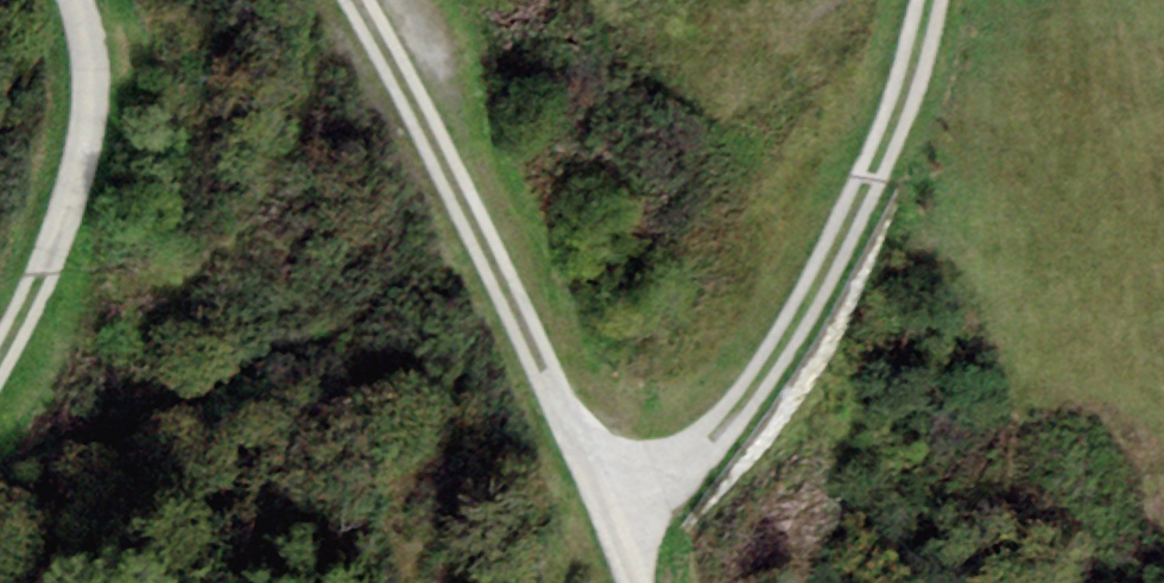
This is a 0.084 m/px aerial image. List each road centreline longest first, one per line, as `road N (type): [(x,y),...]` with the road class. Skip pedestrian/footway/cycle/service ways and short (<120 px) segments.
road 1 (track): [(653,582),(370,0)]
road 2 (track): [(929,0),(905,95),(815,287),(742,395),(687,457),(618,512)]
road 3 (track): [(68,0),(96,109),(44,282),(0,372)]

